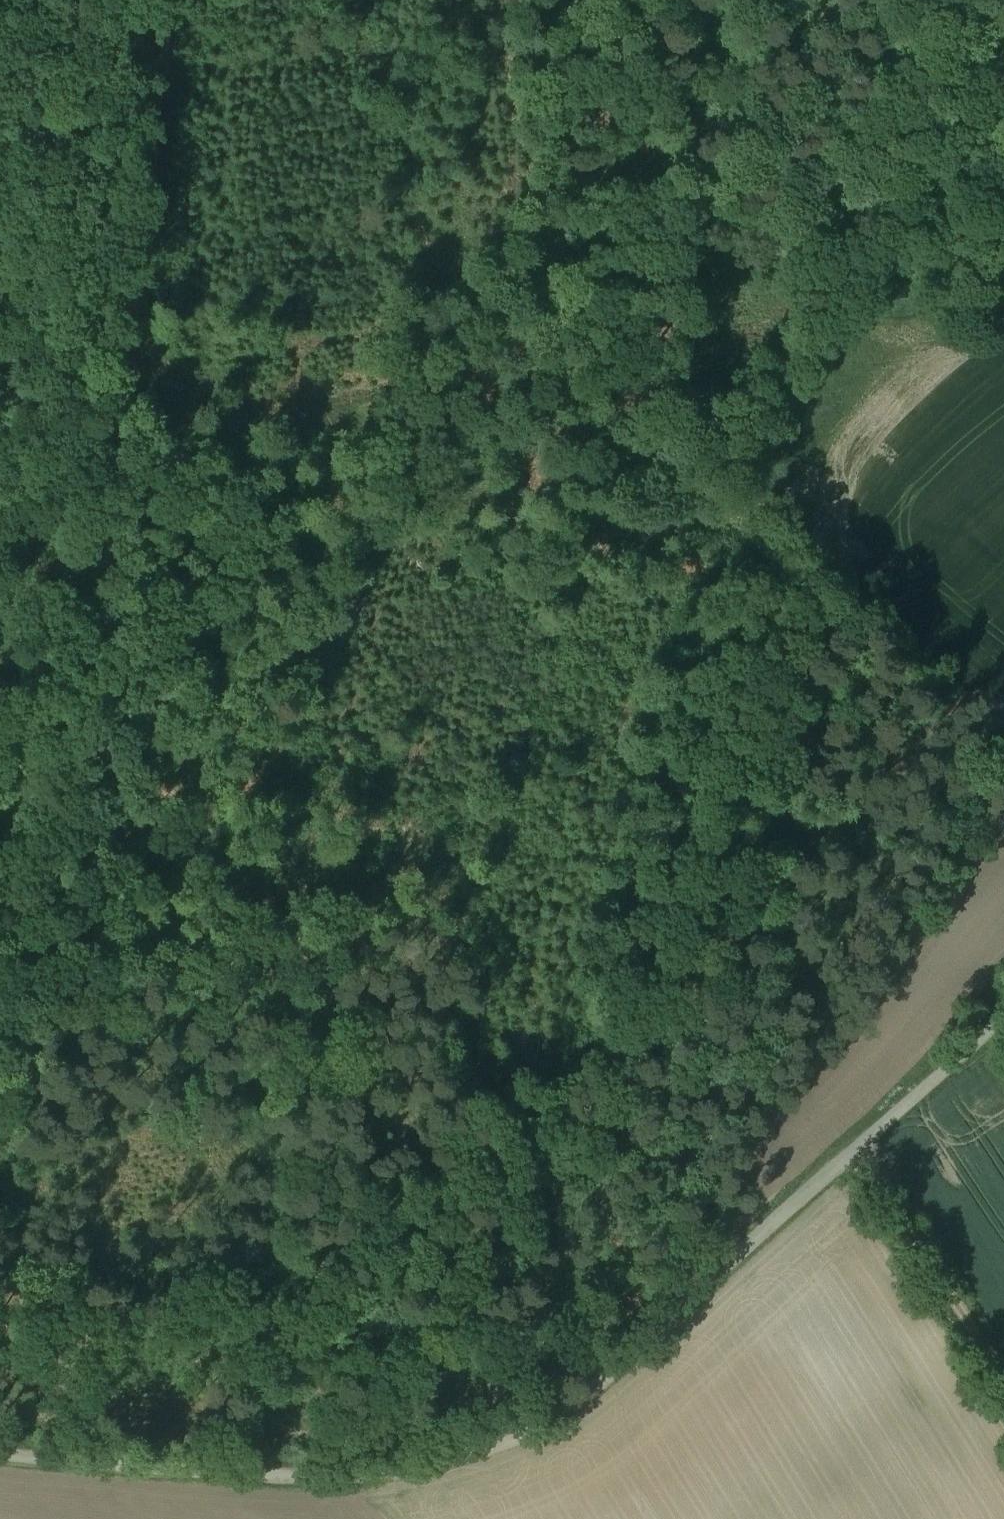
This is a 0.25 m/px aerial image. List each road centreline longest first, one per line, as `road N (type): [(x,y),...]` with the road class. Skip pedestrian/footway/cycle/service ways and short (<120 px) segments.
road 1 (track): [(1003,1015),(622,1363),(529,1434),(450,1459),(321,1476),(0,1454)]
road 2 (track): [(167,0),(169,66),(48,983),(23,1060),(0,1094)]
road 3 (track): [(867,1138),(1003,1365)]

